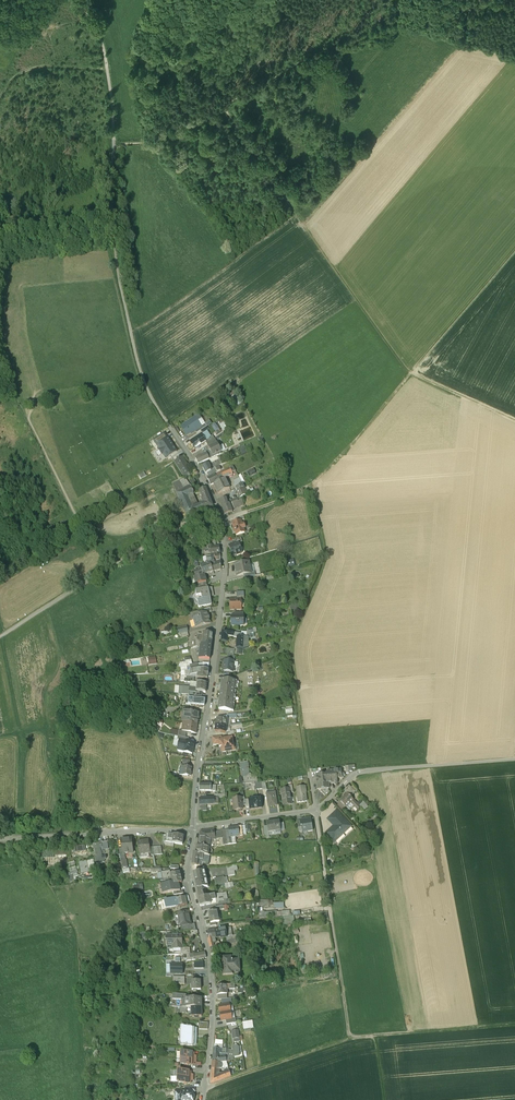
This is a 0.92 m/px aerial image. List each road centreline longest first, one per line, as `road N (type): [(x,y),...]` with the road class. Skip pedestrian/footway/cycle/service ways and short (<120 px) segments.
road 1 (track): [(77,0),(103,48),(117,104),(111,226),(136,360),(170,427)]
road 2 (track): [(514,416),(405,362),(217,106)]
road 3 (track): [(514,61),(416,24),(381,30),(301,60),(154,141),(116,147)]
road 4 (track): [(514,250),(311,484),(222,520)]
road 5 (track): [(205,1088),(351,1038),(514,1028)]
road 6 (residential): [(220,515),(223,583),(193,827)]
road 7 (track): [(311,484),(327,560),(292,651),(307,761)]
road 8 (residential): [(193,827),(187,867),(211,972),(203,1099)]
road 9 (unclassified): [(0,636),(164,532),(220,515)]
road 10 (residential): [(193,827),(0,845)]
road 11 (unclassified): [(357,771),(514,763)]
road 12 (track): [(329,901),(351,1038)]
road 13 (residential): [(193,827),(314,809)]

